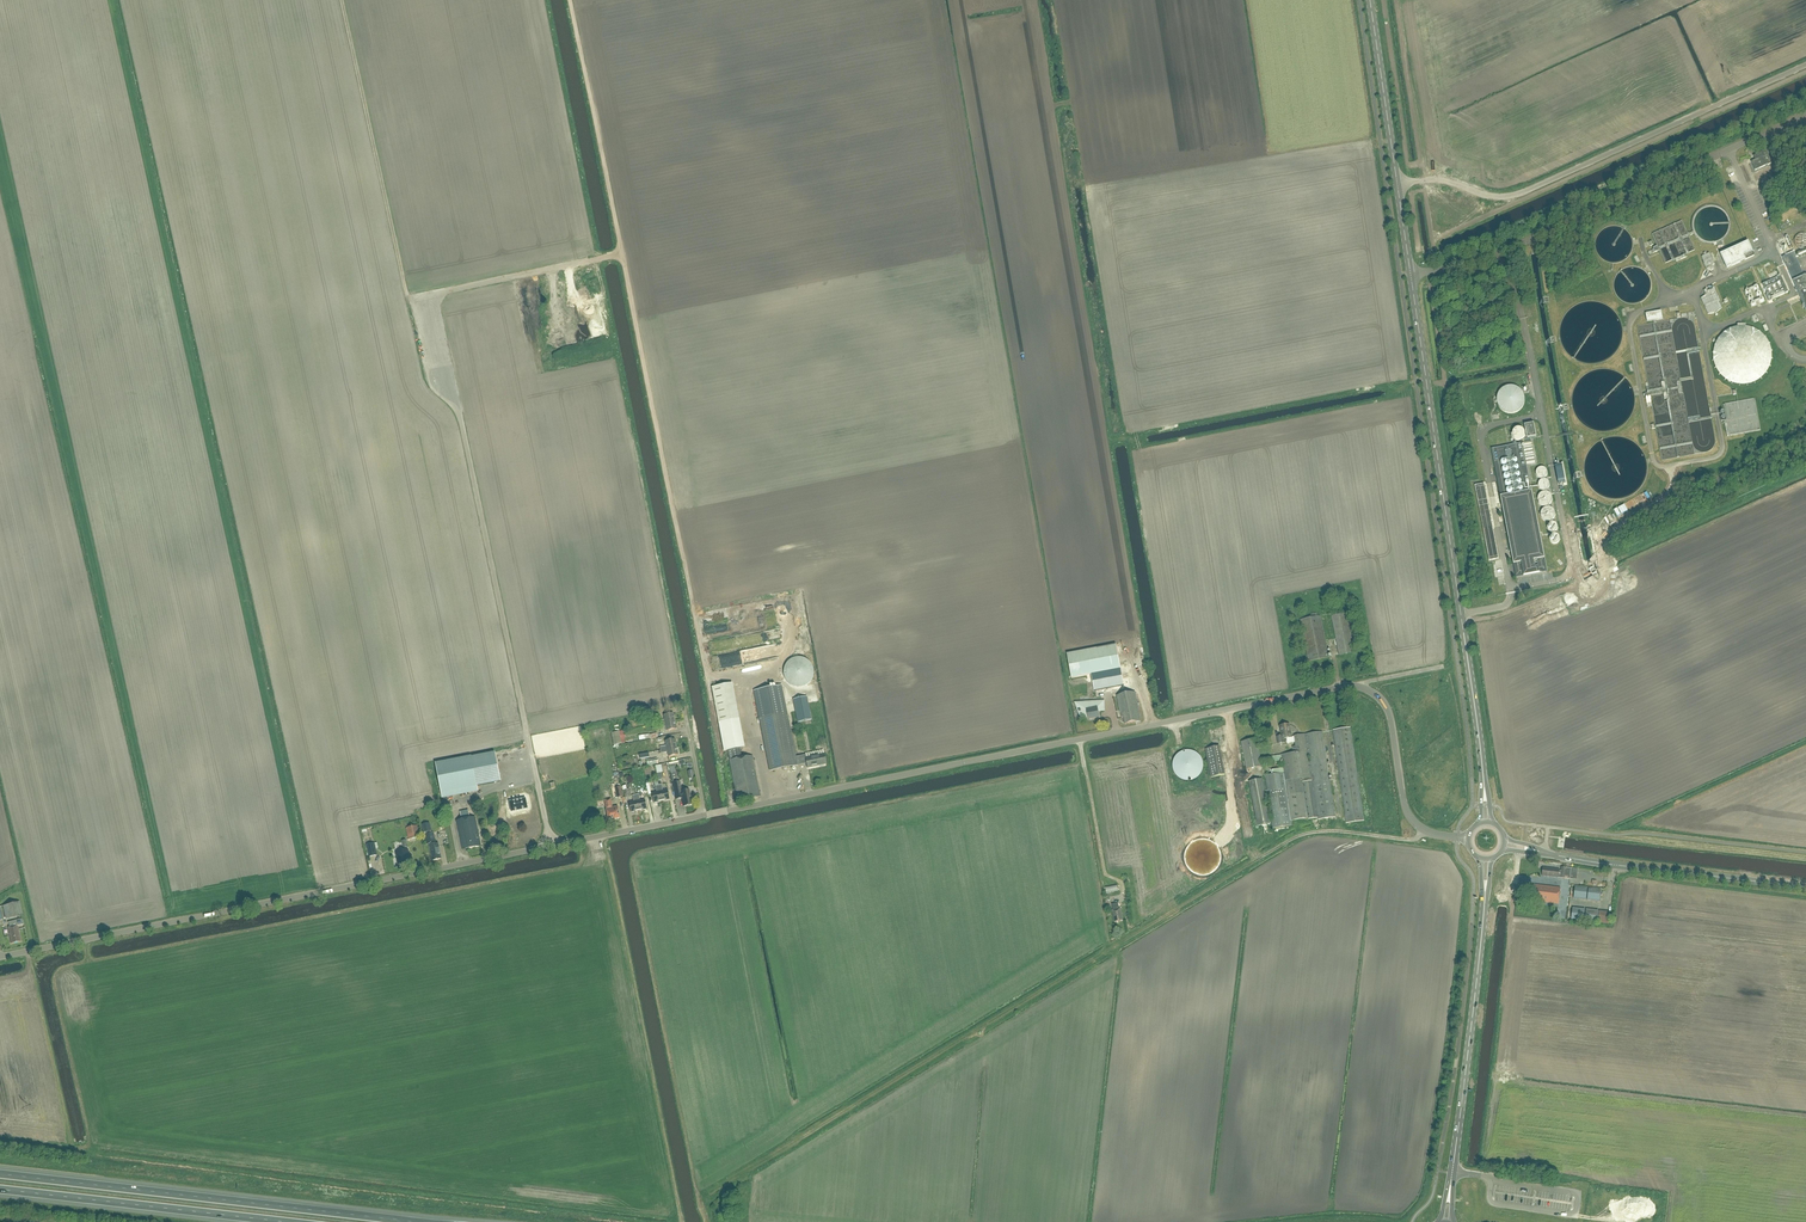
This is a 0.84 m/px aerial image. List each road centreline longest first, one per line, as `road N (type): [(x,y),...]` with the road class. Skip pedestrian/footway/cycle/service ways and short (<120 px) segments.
road 1 (unclassified): [(705,815),(1348,686),(1373,694),(1389,712),(1411,819),(1432,834),(1468,839)]
road 2 (track): [(1425,830),(1414,840),(1335,831),(1285,843),(706,1196)]
road 3 (track): [(697,634),(623,260),(419,297),(426,370)]
road 4 (secondary): [(1484,784),(1397,184)]
road 5 (unclassified): [(0,957),(551,846)]
road 6 (unclassified): [(551,846),(461,423),(426,370)]
road 7 (unclassified): [(1397,184),(1433,180),(1508,197),(1805,66)]
road 8 (motorway): [(417,1221),(0,1174)]
road 9 (track): [(678,1209),(600,836)]
road 10 (track): [(417,302),(409,296),(343,0)]
road 11 (motorway): [(0,1191),(275,1221)]
road 12 (secondary): [(1452,1172),(1485,898)]
road 13 (tertiary): [(1805,888),(1543,852)]
road 14 (track): [(619,257),(570,0)]
road 15 (secondary): [(1397,184),(1370,0)]
road 16 (track): [(1079,740),(1105,874),(1123,893)]
road 17 (unclassified): [(551,846),(705,815)]
road 18 (residential): [(705,815),(681,695)]

